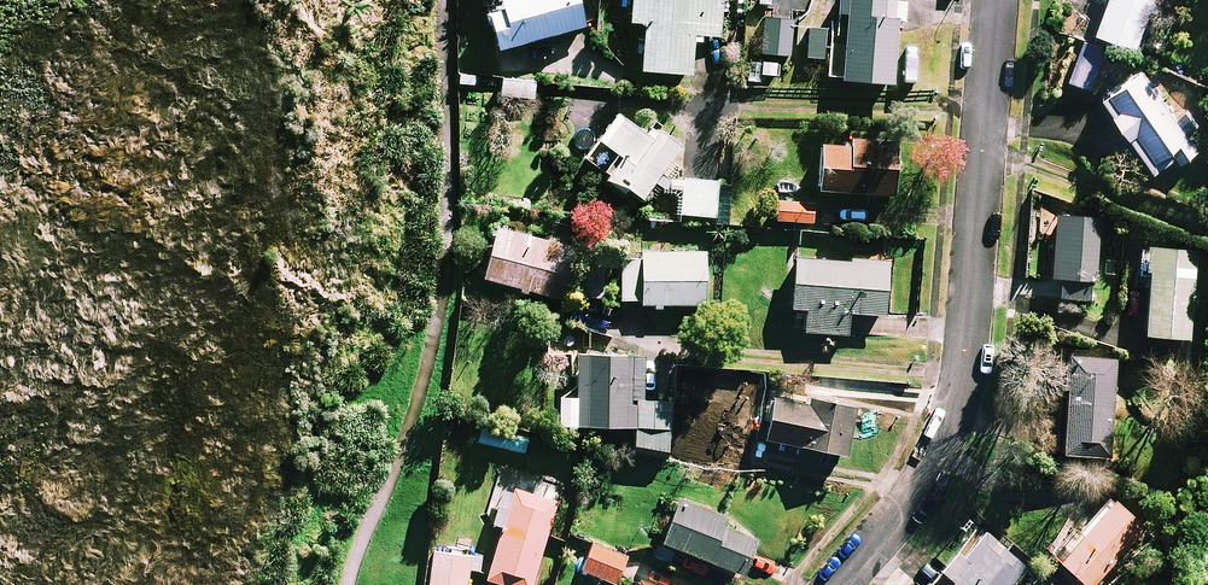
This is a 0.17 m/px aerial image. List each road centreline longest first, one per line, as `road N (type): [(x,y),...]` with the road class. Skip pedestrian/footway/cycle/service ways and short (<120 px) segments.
road 1 (residential): [(994,0),(956,417),(927,471),(834,584)]

